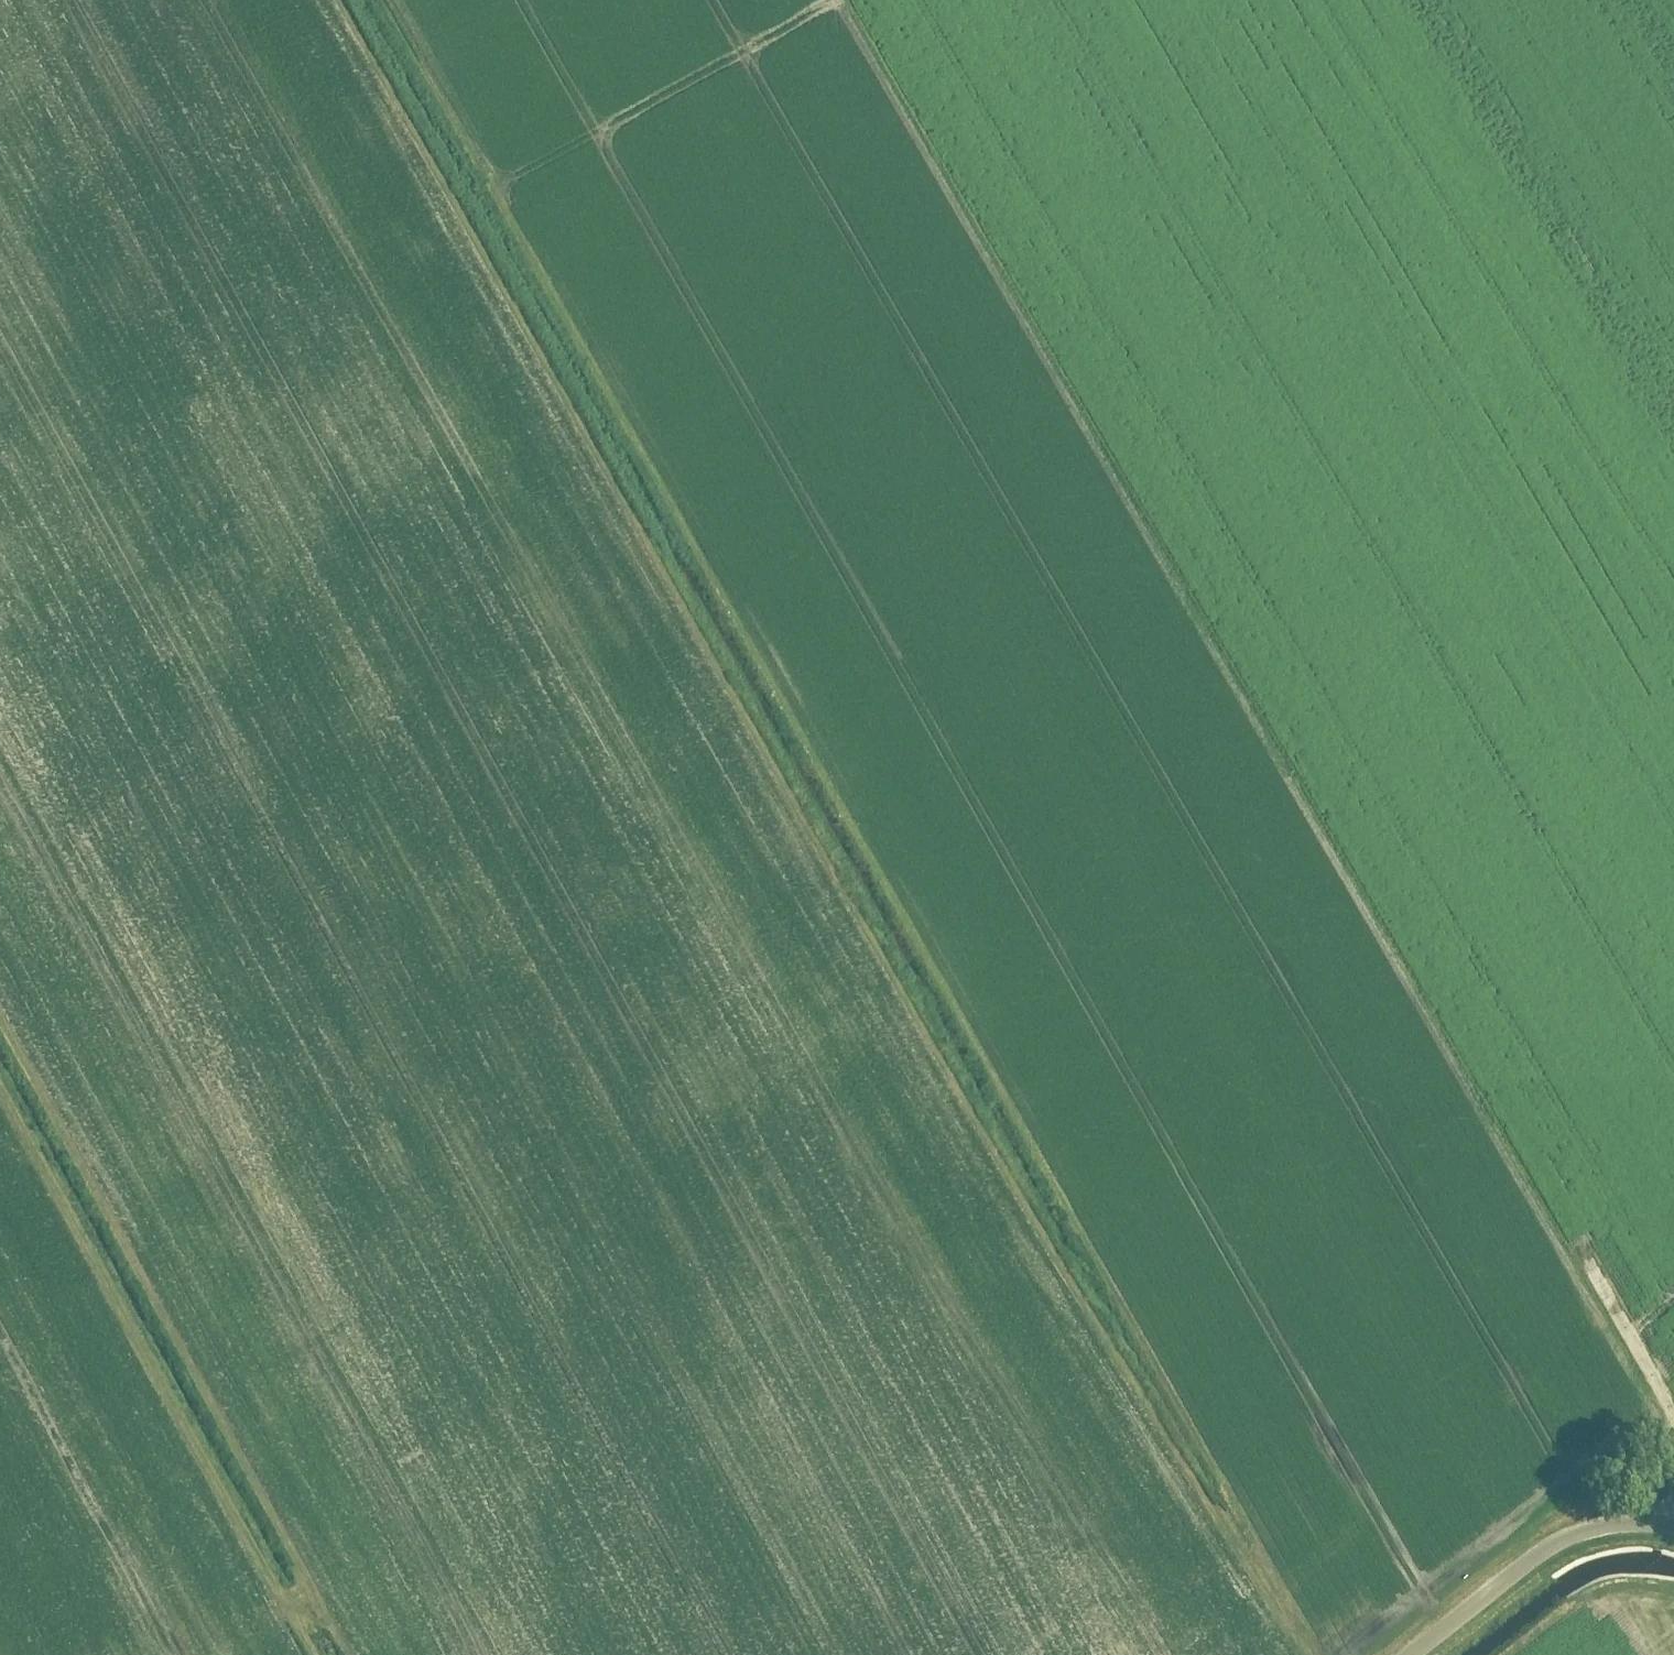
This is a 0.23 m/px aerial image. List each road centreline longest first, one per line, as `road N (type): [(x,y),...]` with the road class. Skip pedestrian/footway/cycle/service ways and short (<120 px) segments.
road 1 (tertiary): [(1421,1654),(1546,1558),(1591,1535),(1636,1526),(1673,1532)]

